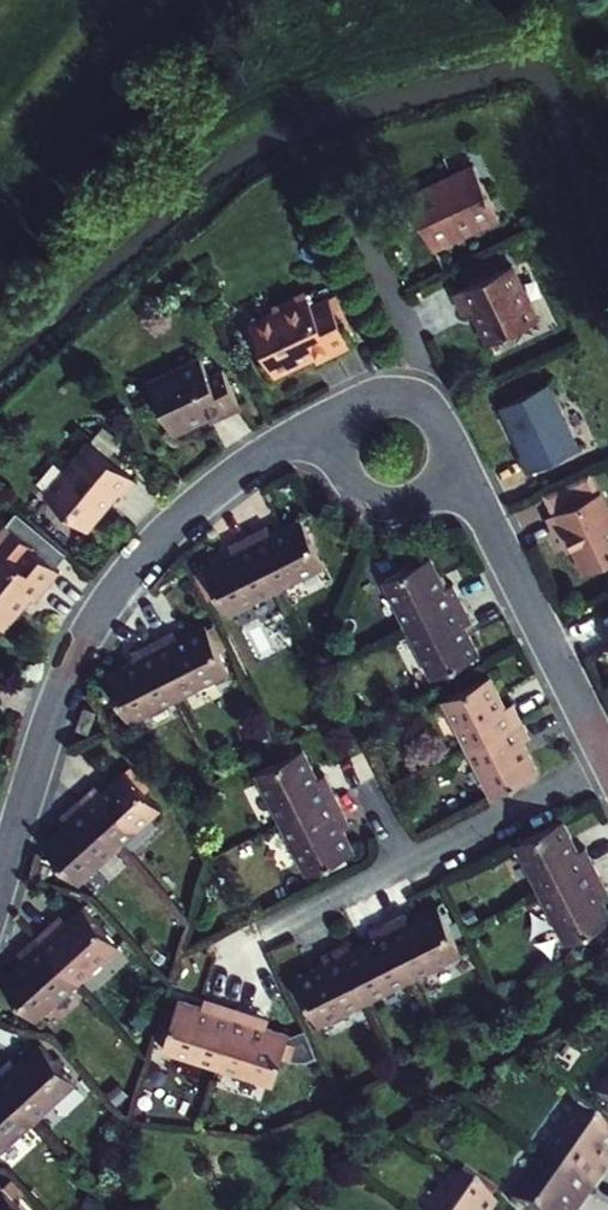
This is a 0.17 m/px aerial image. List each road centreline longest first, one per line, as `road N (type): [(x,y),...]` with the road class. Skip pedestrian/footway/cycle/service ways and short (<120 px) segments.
road 1 (residential): [(348,419),(226,479),(131,569),(72,662),(0,881)]
road 2 (residential): [(607,758),(437,428)]
road 3 (residential): [(437,428),(358,217)]
road 4 (residential): [(607,763),(405,861)]
road 5 (residential): [(348,419),(346,466),(385,493),(429,474),(437,428)]
road 6 (residential): [(405,861),(269,929)]

